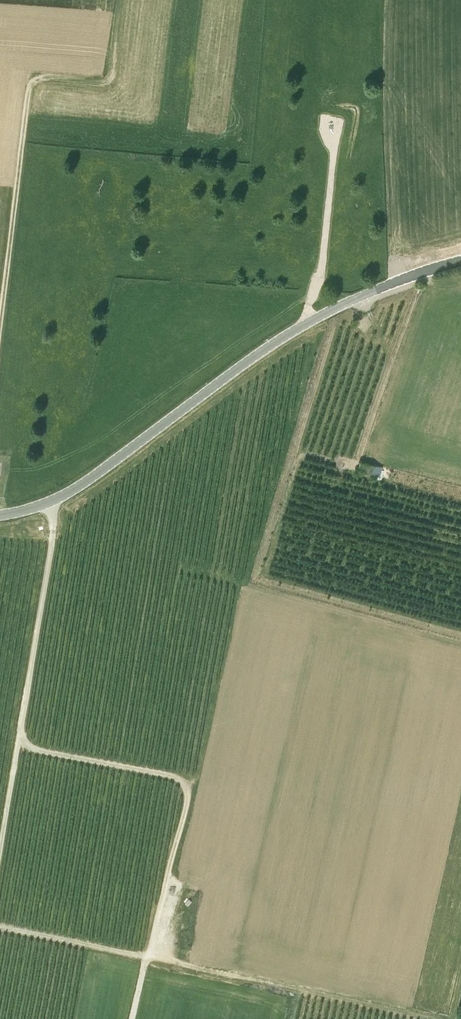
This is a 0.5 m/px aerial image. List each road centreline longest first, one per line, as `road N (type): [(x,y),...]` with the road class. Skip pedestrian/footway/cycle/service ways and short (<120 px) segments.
road 1 (track): [(48,502),(52,537),(20,734),(33,748),(186,785),(148,958)]
road 2 (unclassified): [(0,515),(76,487),(269,345),(334,308),(460,261)]
road 3 (track): [(0,325),(30,74)]
road 4 (track): [(303,325),(321,274),(334,152)]
road 5 (track): [(30,74),(107,79),(118,0)]

